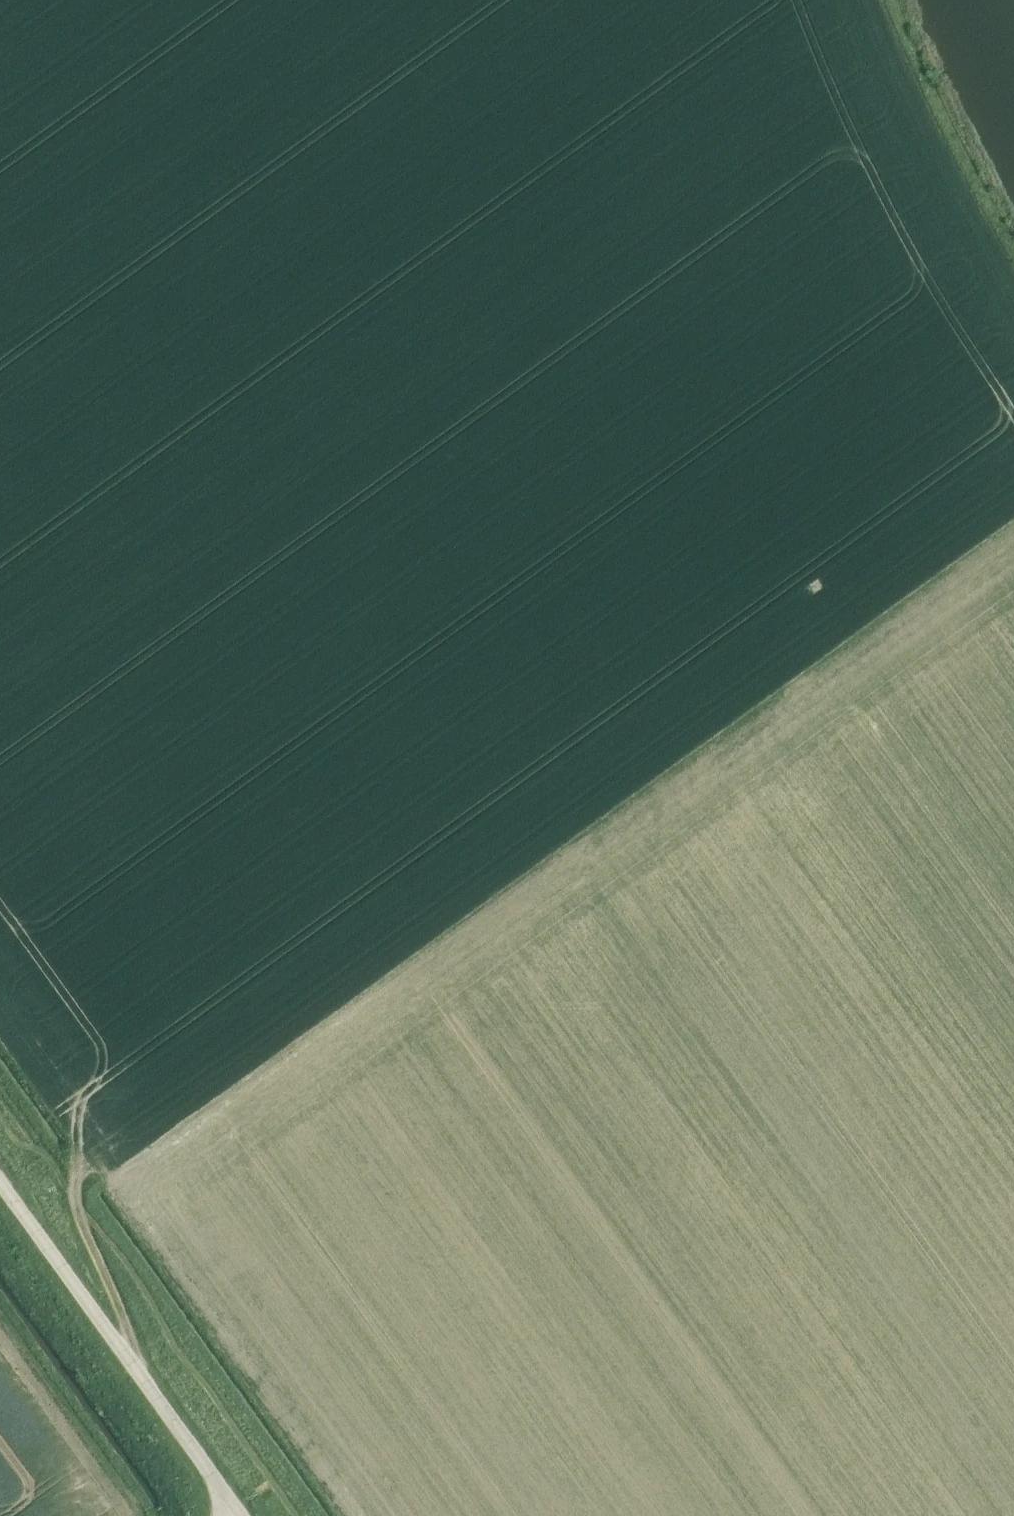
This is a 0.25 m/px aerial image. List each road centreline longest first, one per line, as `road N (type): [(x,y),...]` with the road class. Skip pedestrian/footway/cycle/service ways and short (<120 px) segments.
road 1 (unclassified): [(242,1515),(0,1183)]

